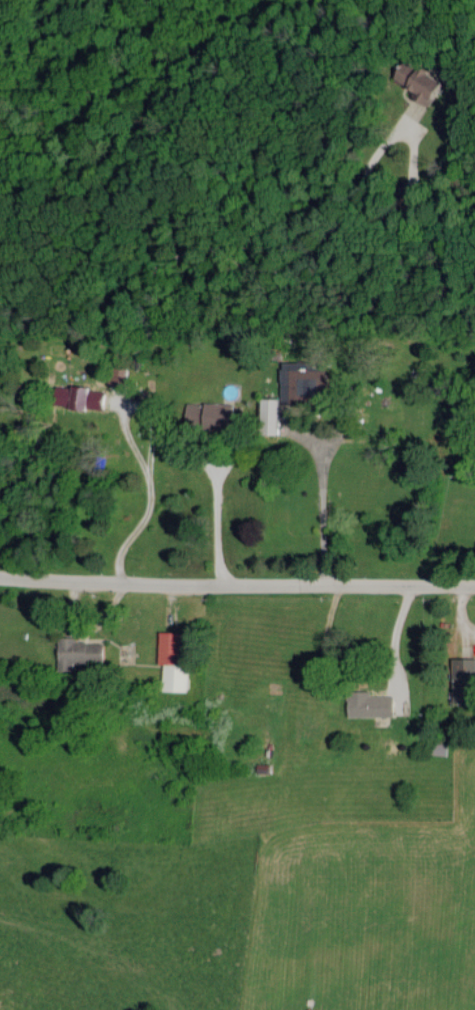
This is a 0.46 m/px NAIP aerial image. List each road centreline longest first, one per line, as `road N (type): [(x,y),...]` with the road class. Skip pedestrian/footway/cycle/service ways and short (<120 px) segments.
road 1 (residential): [(474,585),(0,579)]

